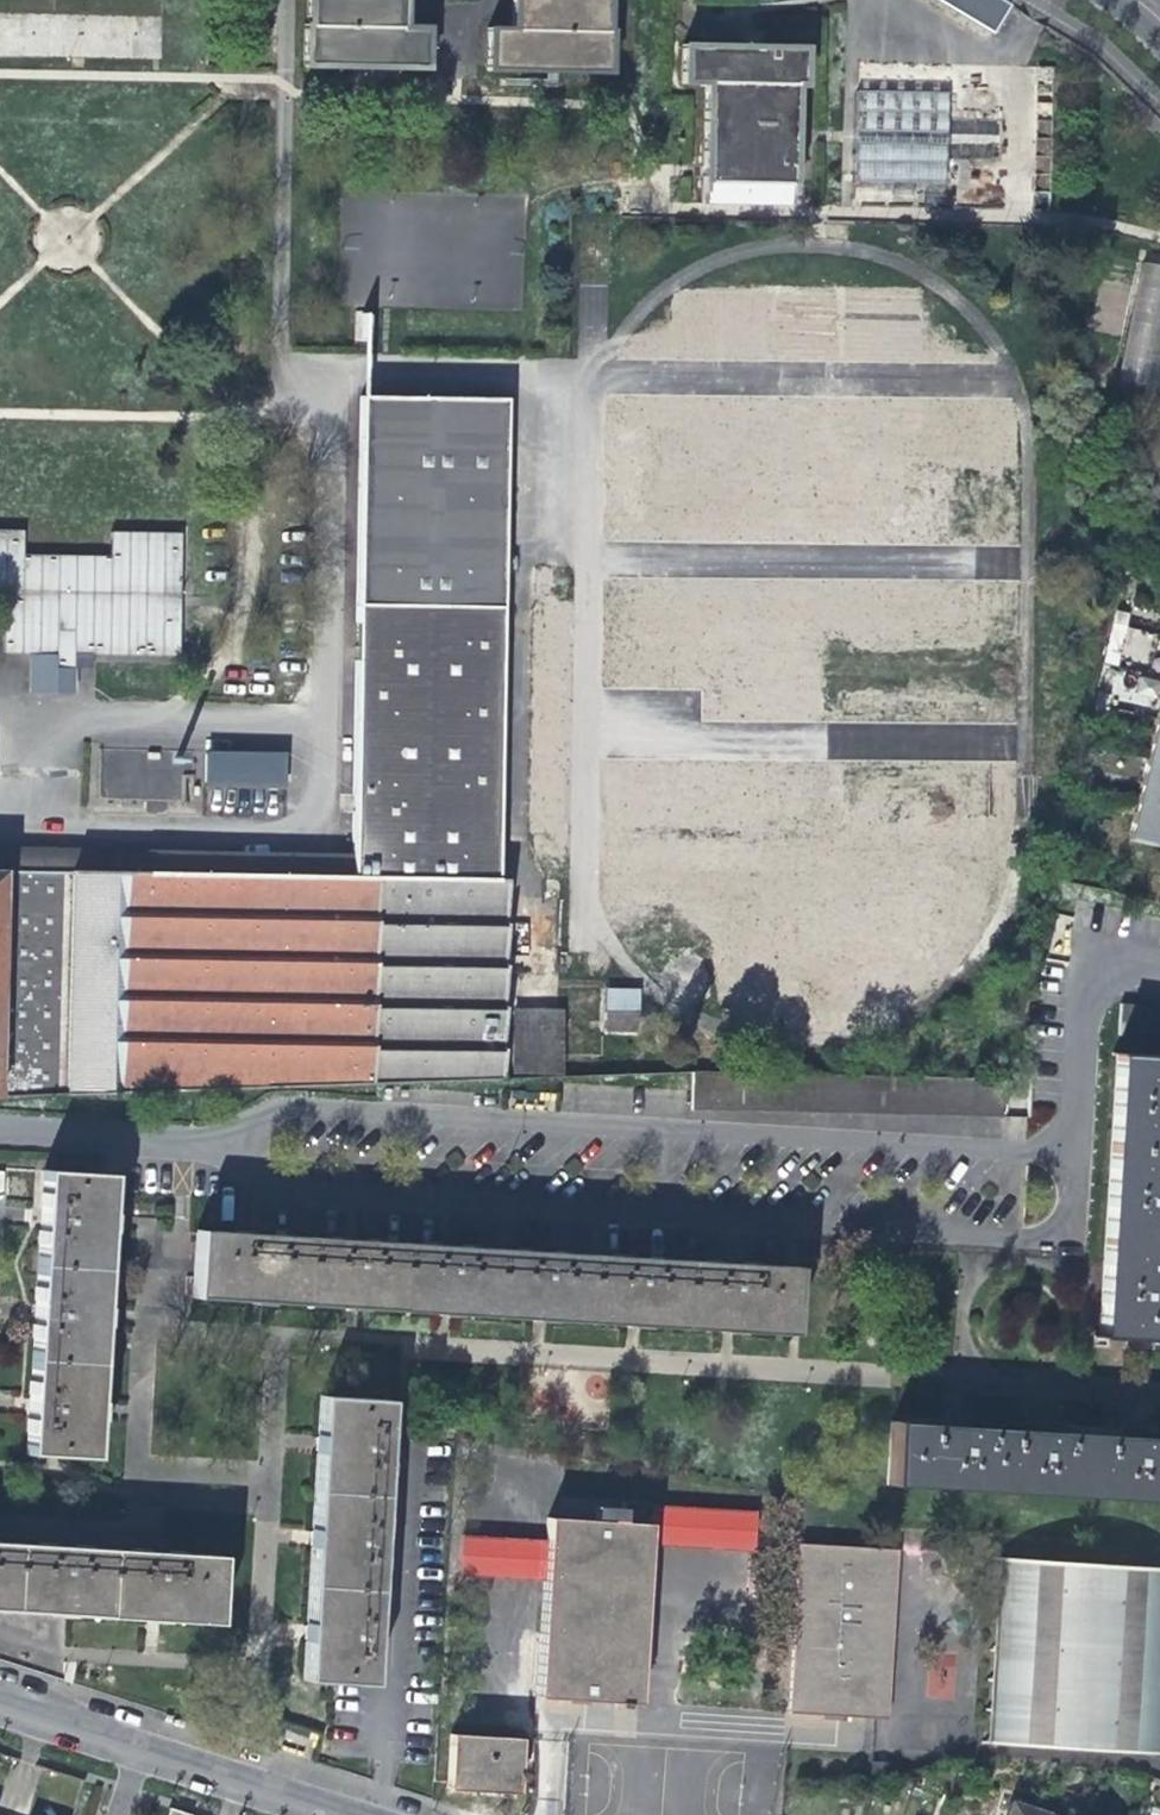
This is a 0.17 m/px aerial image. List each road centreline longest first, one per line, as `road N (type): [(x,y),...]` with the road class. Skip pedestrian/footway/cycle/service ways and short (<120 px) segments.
road 1 (residential): [(214,1143),(303,1199),(1068,1242),(1073,1157)]
road 2 (residential): [(1073,1157),(300,1108),(214,1143)]
road 3 (residential): [(1073,1157),(1087,1001),(1113,969),(1159,964)]
road 4 (residential): [(361,1814),(139,1743)]
road 5 (residential): [(0,1130),(214,1143)]
road 6 (residential): [(139,1743),(0,1698)]

